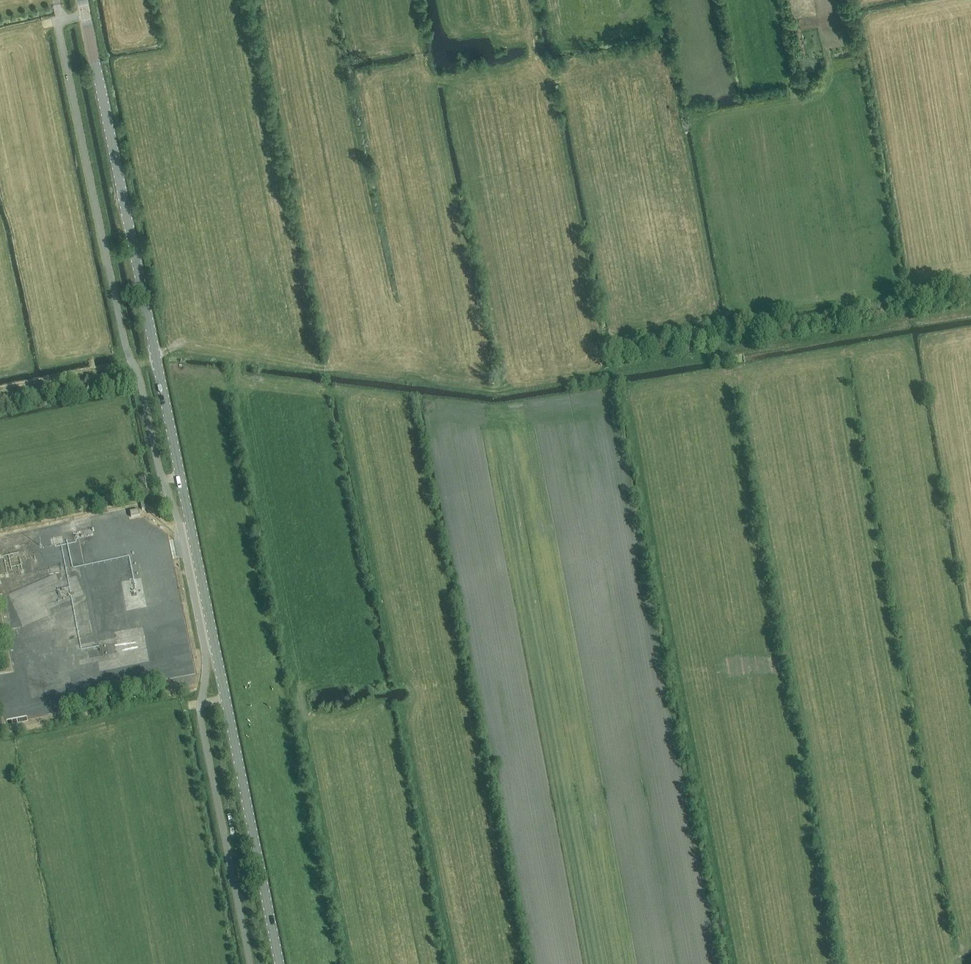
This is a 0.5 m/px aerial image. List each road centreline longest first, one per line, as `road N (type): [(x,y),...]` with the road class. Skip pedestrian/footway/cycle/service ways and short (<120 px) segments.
road 1 (tertiary): [(279,963),(83,0)]

